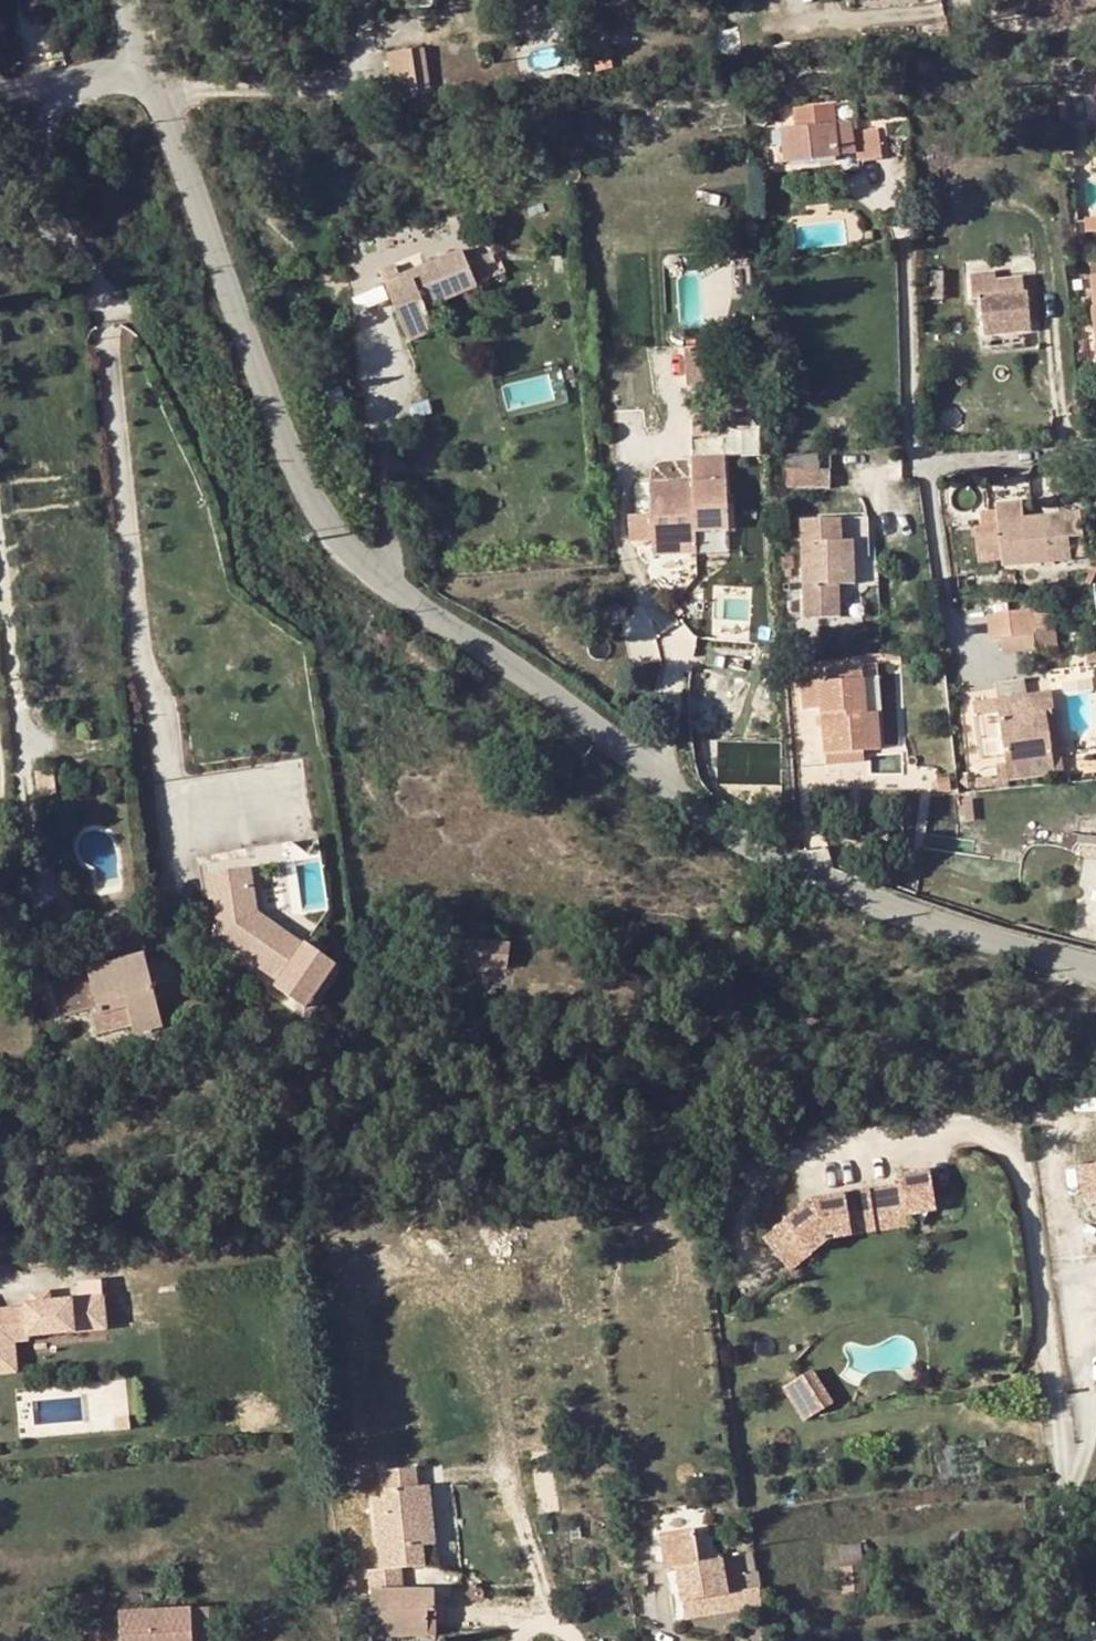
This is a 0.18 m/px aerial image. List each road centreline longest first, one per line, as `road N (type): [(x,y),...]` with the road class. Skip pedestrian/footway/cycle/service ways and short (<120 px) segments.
road 1 (unclassified): [(1095,972),(882,904),(750,848),(585,719),(373,574),(307,494),(145,73)]
road 2 (track): [(1095,1067),(914,1051),(507,981)]
road 3 (residential): [(145,73),(30,91),(0,108)]

